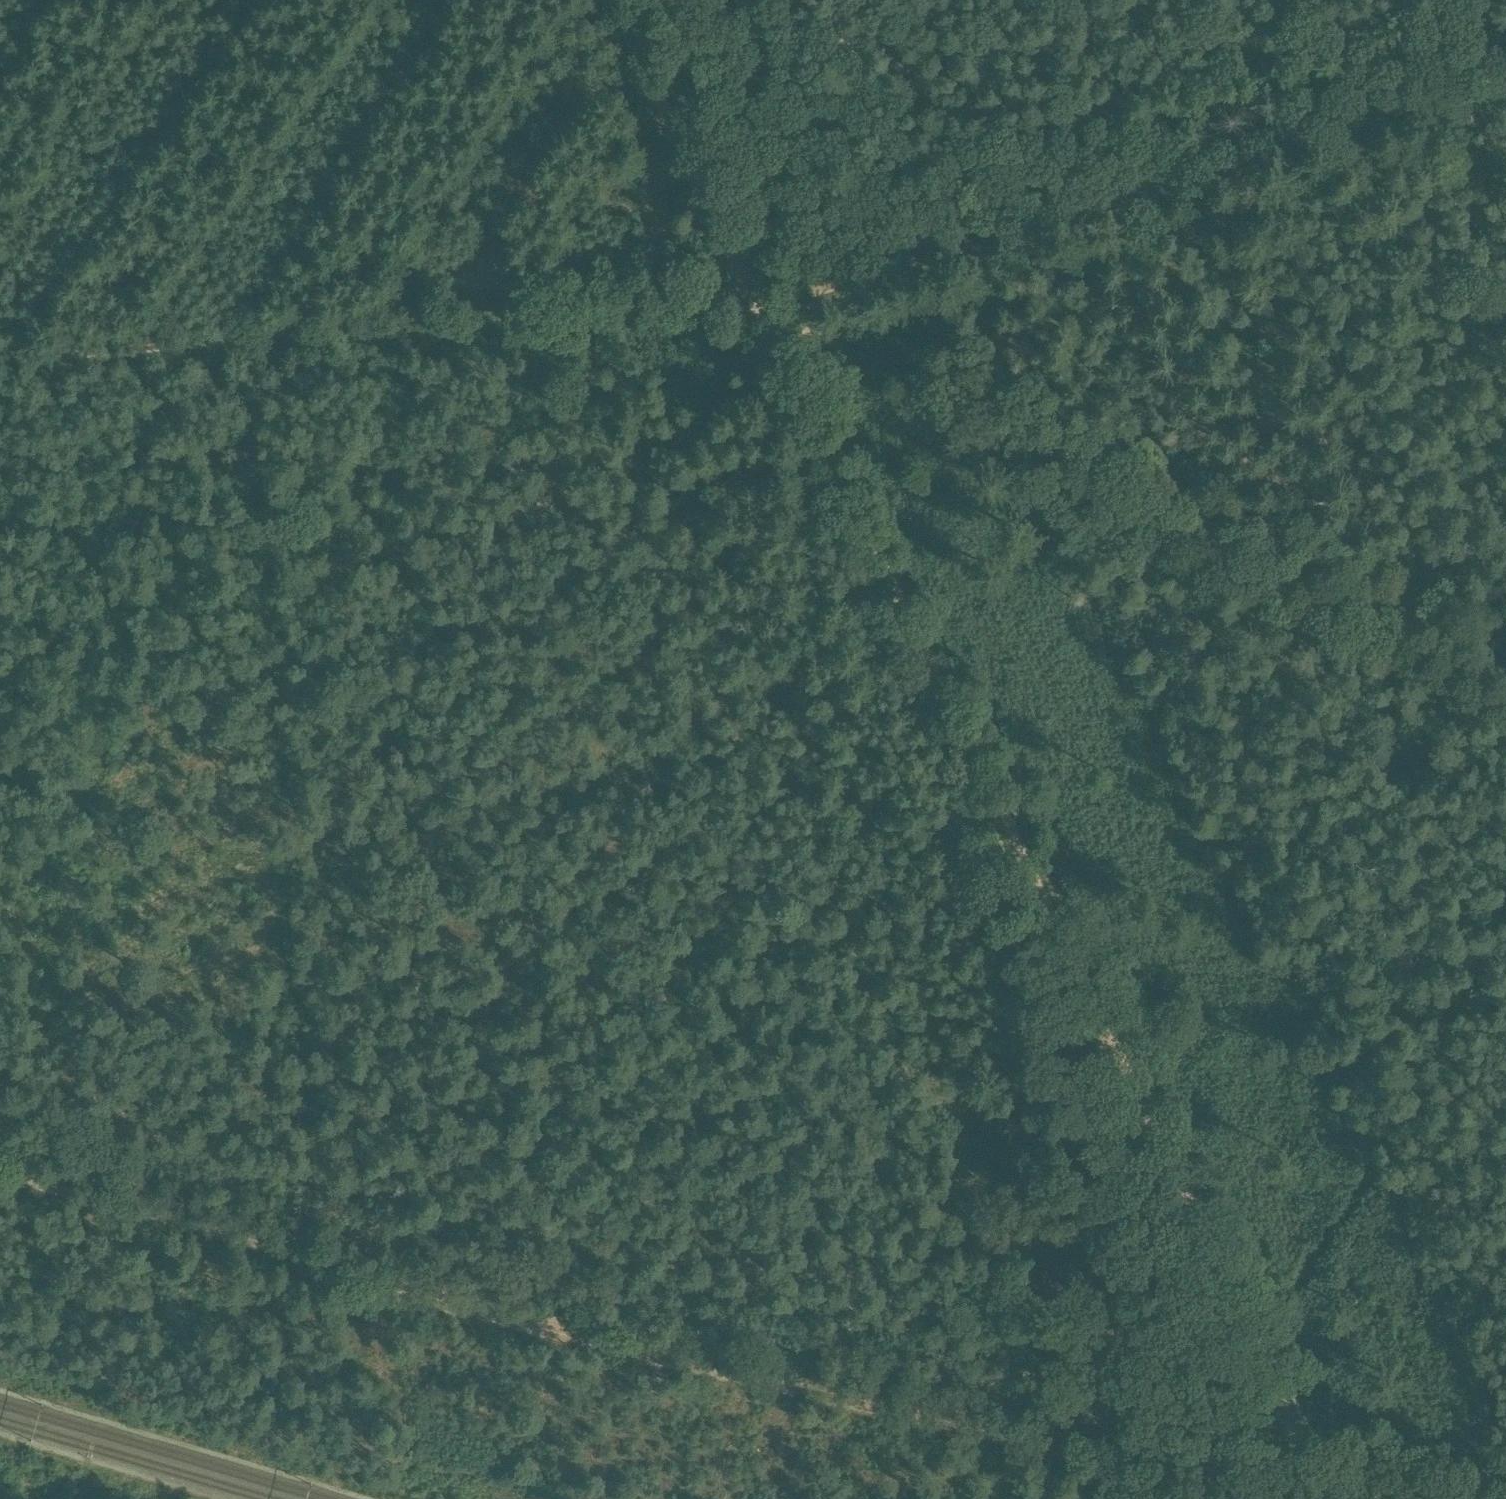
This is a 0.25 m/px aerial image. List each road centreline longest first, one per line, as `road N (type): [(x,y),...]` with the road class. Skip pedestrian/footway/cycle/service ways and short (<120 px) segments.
road 1 (track): [(1249,1498),(560,1326),(0,1173)]
road 2 (track): [(1293,1446),(1128,1074),(752,302)]
road 3 (track): [(768,302),(810,331),(1505,676)]
road 4 (track): [(752,302),(790,298),(1505,74)]
road 5 (track): [(0,360),(656,302),(752,302)]
road 6 (track): [(1505,894),(1343,1219),(1274,1316),(1248,1333)]
road 7 (track): [(752,302),(610,0)]
road 8 (track): [(1076,0),(1141,186)]

